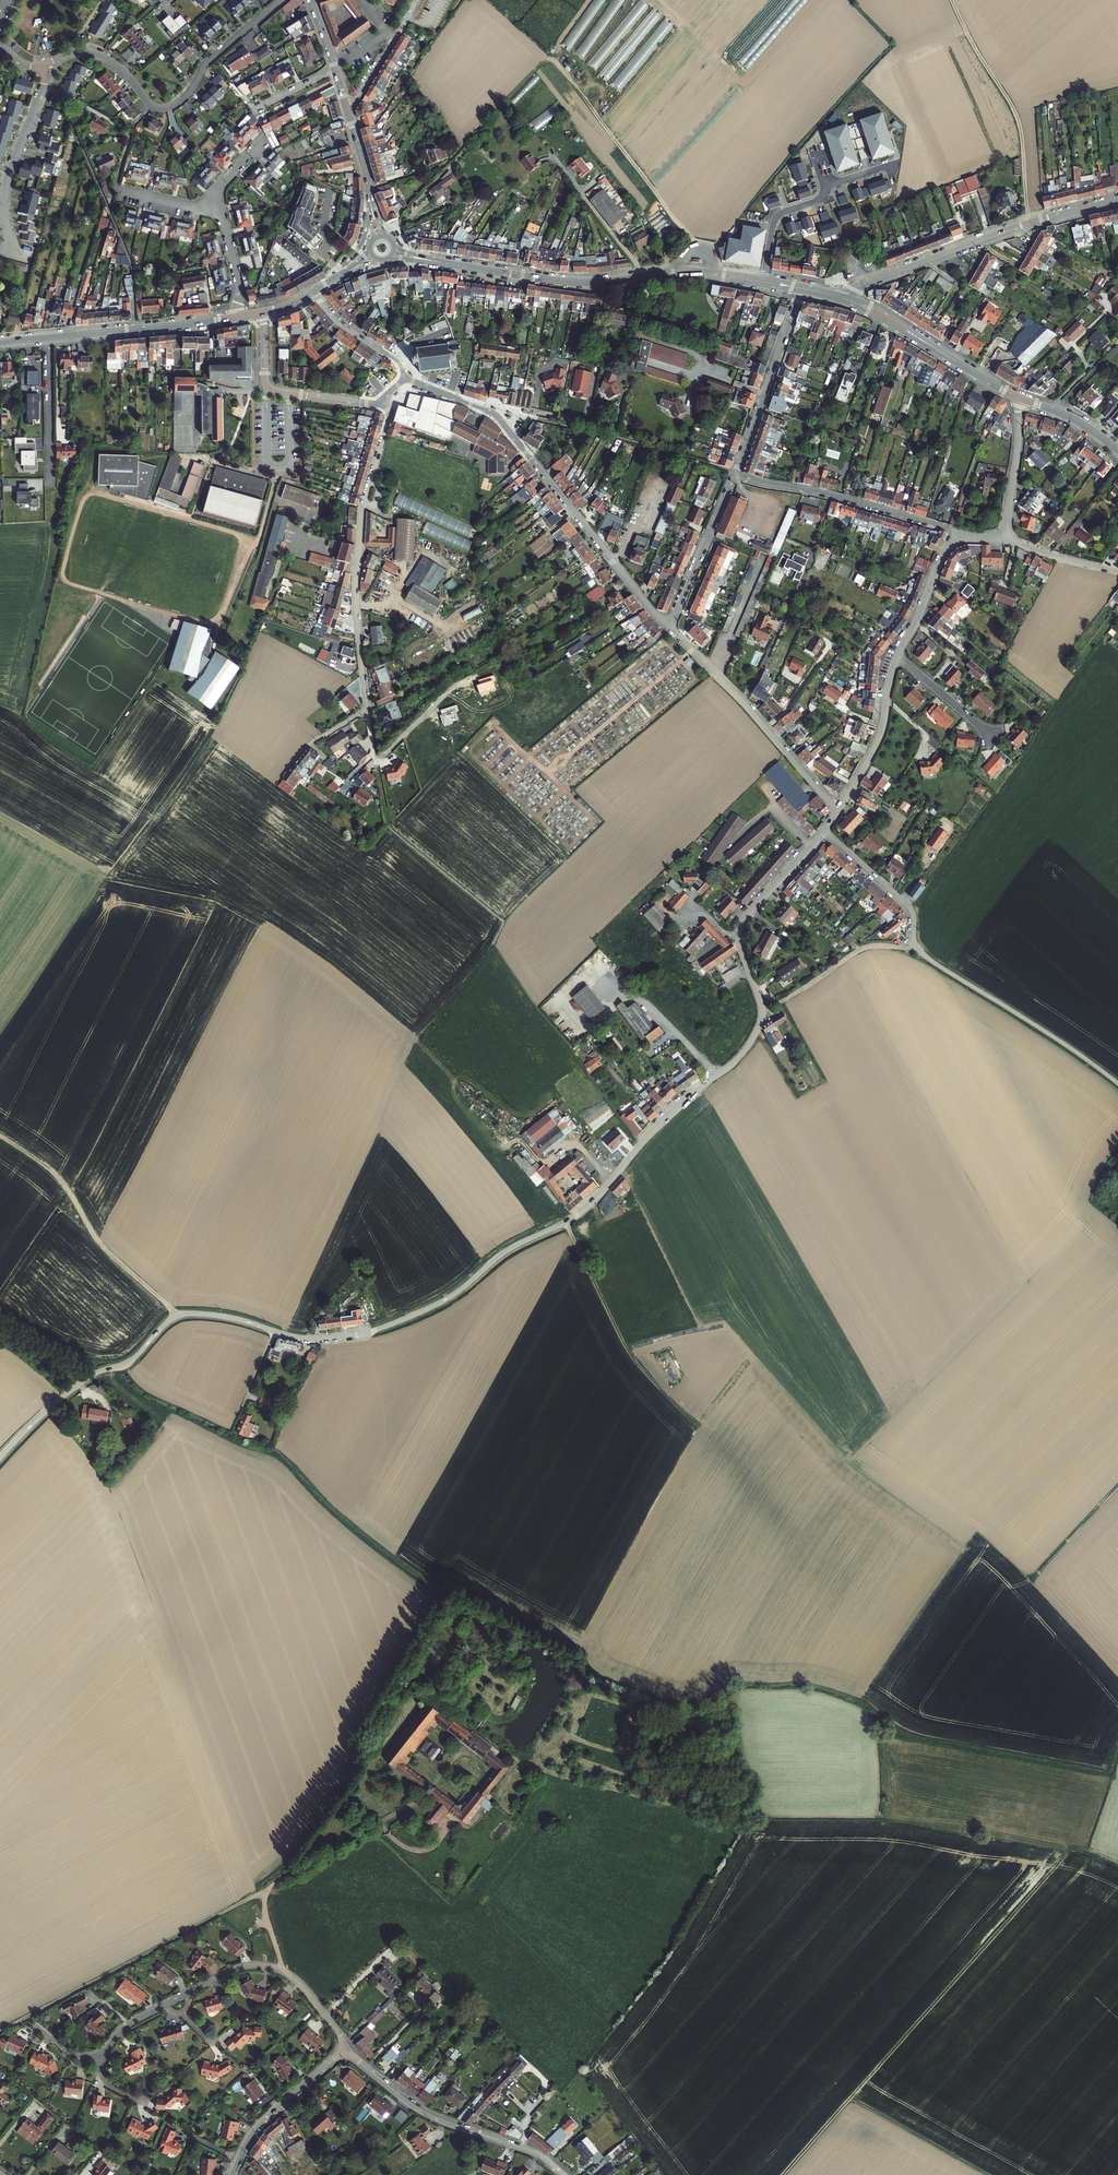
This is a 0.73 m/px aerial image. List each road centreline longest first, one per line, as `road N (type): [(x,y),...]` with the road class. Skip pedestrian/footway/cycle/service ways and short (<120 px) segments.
road 1 (residential): [(568,1221),(662,1121),(746,1048),(761,1010),(740,927),(812,846)]
road 2 (track): [(503,785),(670,646),(694,682),(537,818)]
road 3 (track): [(787,2174),(1070,1854)]
road 4 (track): [(113,1368),(150,1406),(276,1452),(347,1524),(444,1598)]
road 5 (residential): [(1117,1084),(920,951),(910,910),(824,832)]
road 6 (residential): [(669,627),(497,416),(406,379)]
road 7 (residential): [(384,399),(390,413),(364,503),(356,584),(374,754)]
road 8 (track): [(548,769),(593,820),(572,846),(470,750),(492,727),(543,768)]
road 9 (unclassified): [(0,1458),(80,1383),(128,1362),(177,1316),(232,1318),(276,1331)]
road 10 (unclassified): [(276,1331),(328,1338),(385,1327),(444,1301),(510,1249),(568,1221)]
road 11 (secondary): [(449,263),(576,283),(680,272),(763,282)]
road 12 (residential): [(284,0),(169,107),(151,105),(123,72),(94,54),(43,65)]
road 13 (secondary): [(1117,201),(1019,226),(863,284),(845,299)]
road 14 (track): [(19,2021),(267,1890)]
road 15 (track): [(282,1972),(266,1913),(270,1886),(415,1802)]
road 16 (track): [(0,1137),(59,1179),(99,1244),(177,1316)]
road 17 (residential): [(346,2050),(422,2111),(531,2151),(562,2174)]
road 18 (residential): [(838,810),(669,627)]
road 19 (track): [(950,0),(1018,117),(1029,223)]
road 20 (residential): [(959,539),(897,514),(735,475)]
road 21 (residential): [(170,2002),(232,1971),(270,1968),(308,1992),(346,2050)]
road 22 (secondary): [(845,299),(1020,399)]
road 23 (residential): [(735,475),(803,288)]
road 24 (track): [(543,768),(562,766),(692,650)]
road 25 (residential): [(264,312),(270,389),(370,404),(384,399)]
road 26 (secondary): [(239,317),(49,338)]
road 27 (track): [(761,1017),(862,947),(915,945)]
road 28 (residential): [(232,2174),(256,2130),(346,2050)]
road 29 (residential): [(897,656),(882,731),(838,810)]
road 30 (residential): [(669,627),(735,475)]
road 31 (track): [(854,2097),(993,2174)]
road 32 (residential): [(49,338),(51,483)]
road 33 (residential): [(43,65),(44,85),(4,199)]
road 34 (residential): [(1020,399),(1004,538)]
road 35 (residential): [(812,846),(773,807),(717,863)]
road 36 (residential): [(959,539),(944,552),(897,656)]
road 37 (residential): [(406,379),(399,363),(346,327),(314,292)]
road 38 (residential): [(347,108),(417,0)]
road 39 (residential): [(763,282),(775,220),(818,200),(826,186)]
road 40 (track): [(328,1338),(287,1410),(276,1452)]
road 41 (track): [(1033,1579),(1117,1488)]
road 42 (residential): [(897,656),(991,736)]

